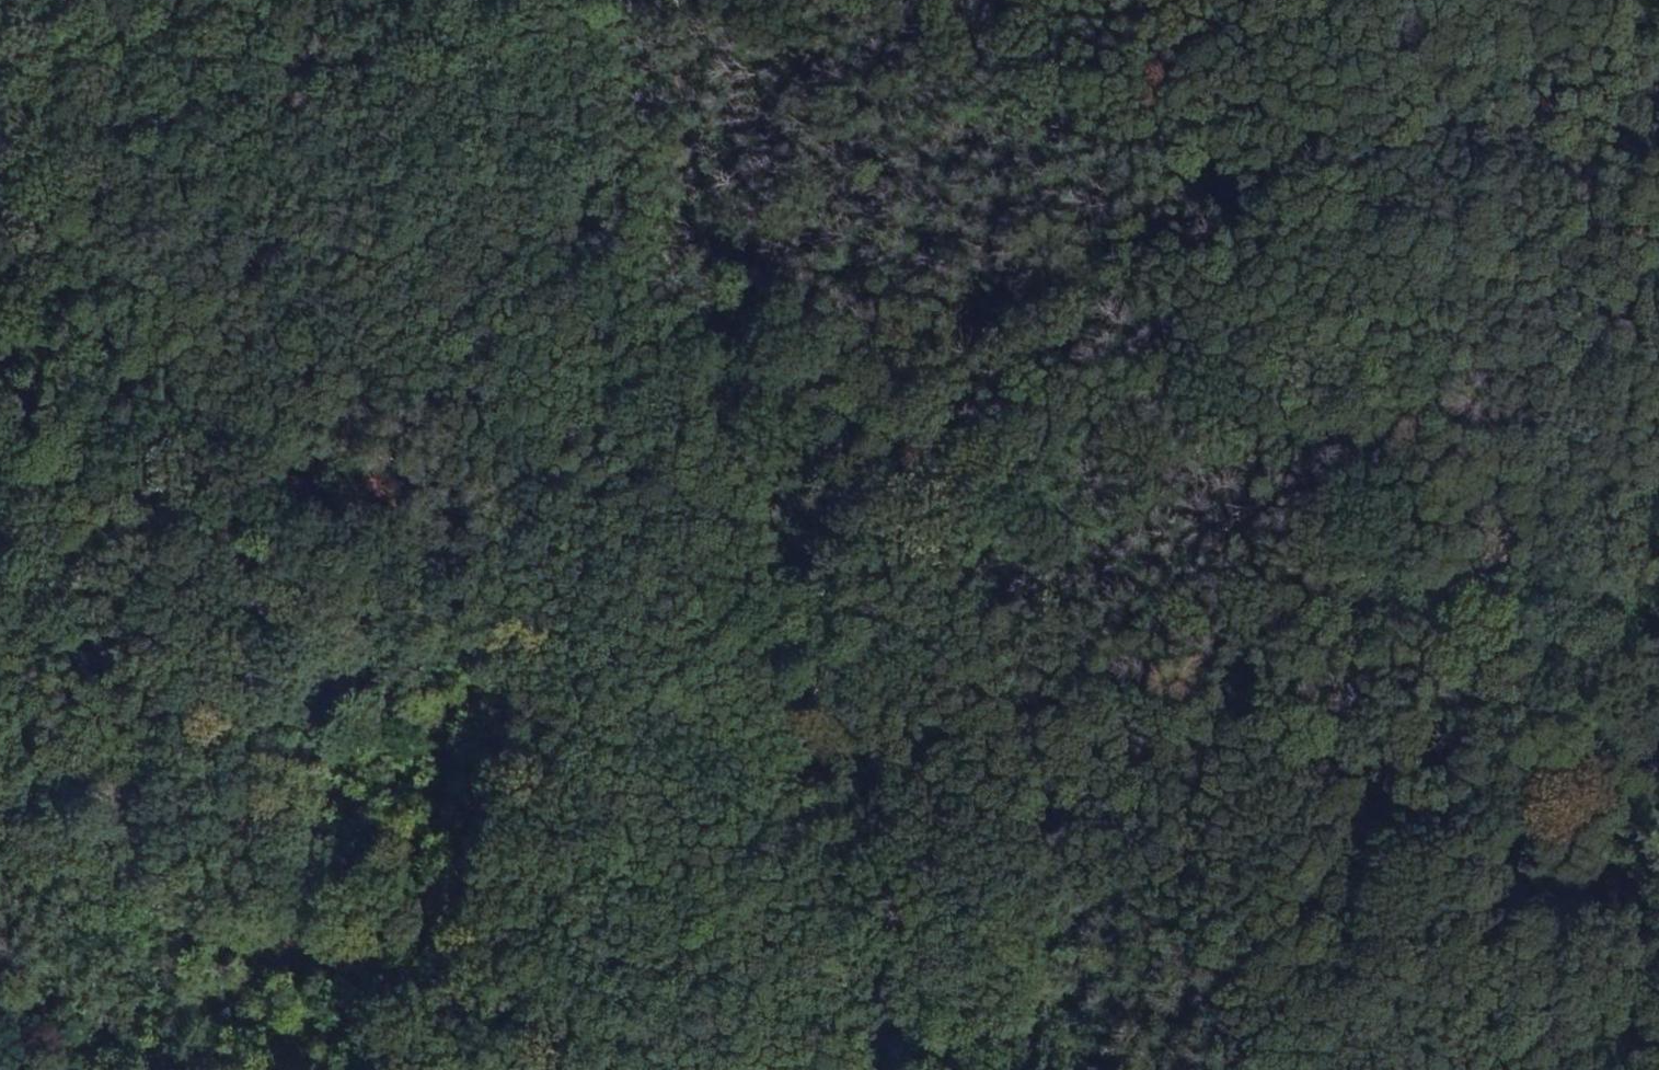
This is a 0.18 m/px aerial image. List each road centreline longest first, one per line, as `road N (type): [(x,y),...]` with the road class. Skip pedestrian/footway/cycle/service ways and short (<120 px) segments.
road 1 (track): [(1658,214),(1563,0)]

